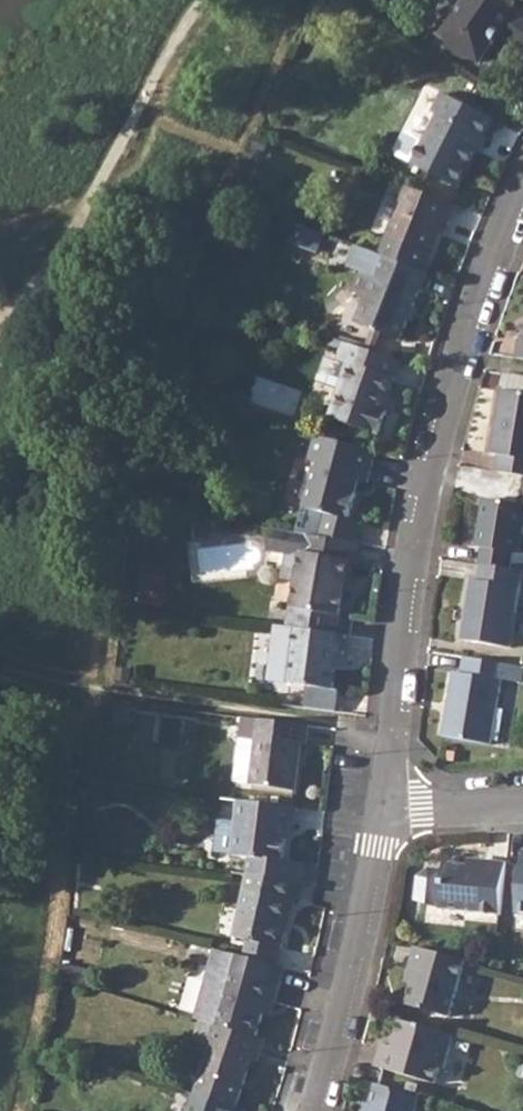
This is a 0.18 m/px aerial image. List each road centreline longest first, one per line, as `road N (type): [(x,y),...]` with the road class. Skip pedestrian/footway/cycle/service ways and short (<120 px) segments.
road 1 (residential): [(384,808),(412,539),(459,357),(522,191)]
road 2 (residential): [(320,1110),(363,940),(384,808)]
road 3 (residential): [(384,808),(522,811)]

